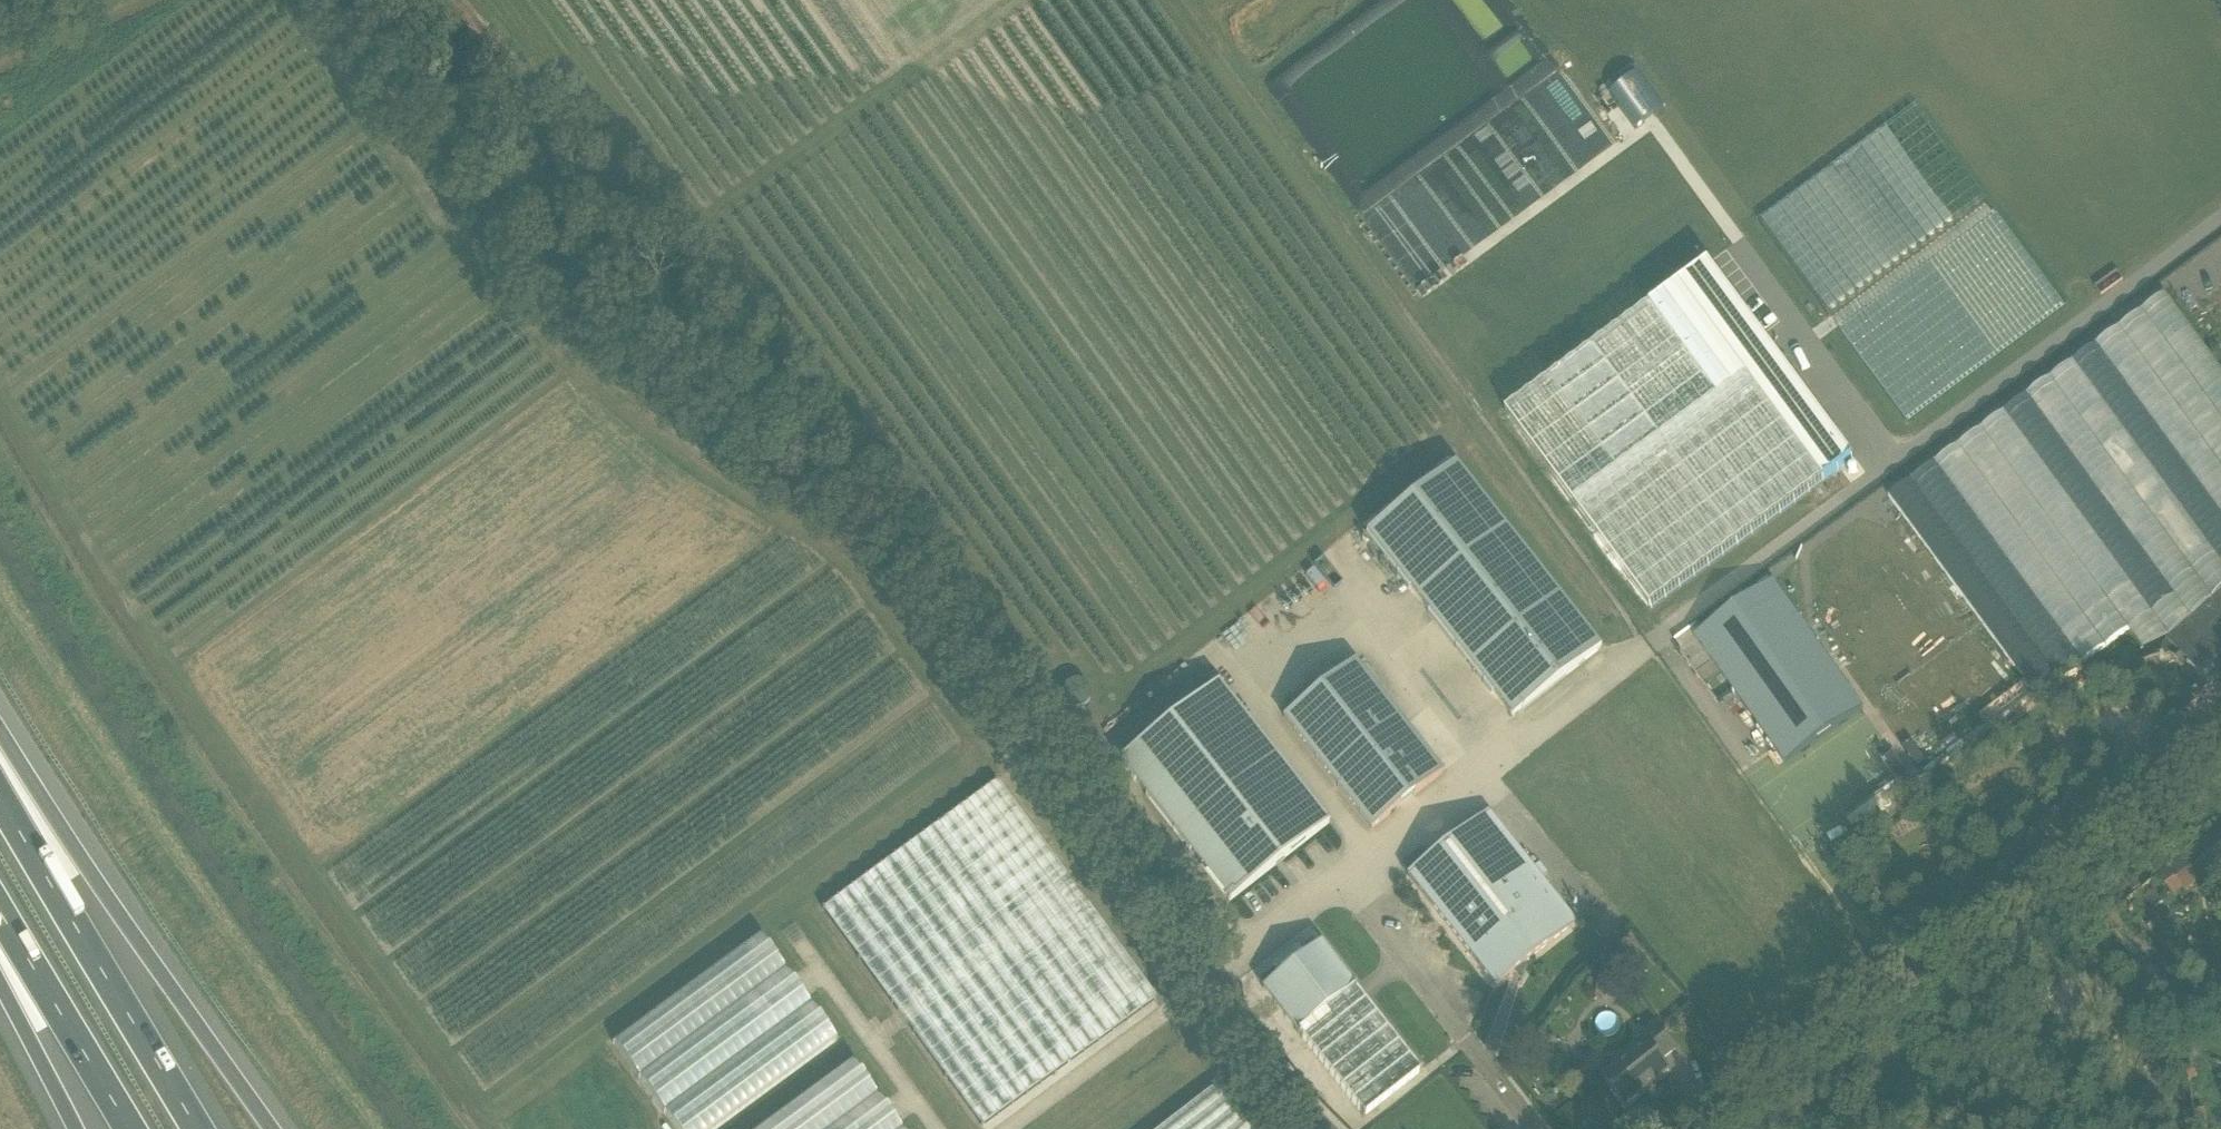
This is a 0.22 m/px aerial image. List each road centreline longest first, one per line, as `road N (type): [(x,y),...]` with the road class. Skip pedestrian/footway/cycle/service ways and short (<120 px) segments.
road 1 (track): [(303,0),(422,184),(578,352),(737,475),(854,544),(1317,1128)]
road 2 (motorway): [(271,1128),(0,747)]
road 3 (motorway): [(195,1128),(0,796)]
road 4 (motorway): [(0,912),(129,1128)]
road 5 (motorway): [(0,976),(73,1128)]

